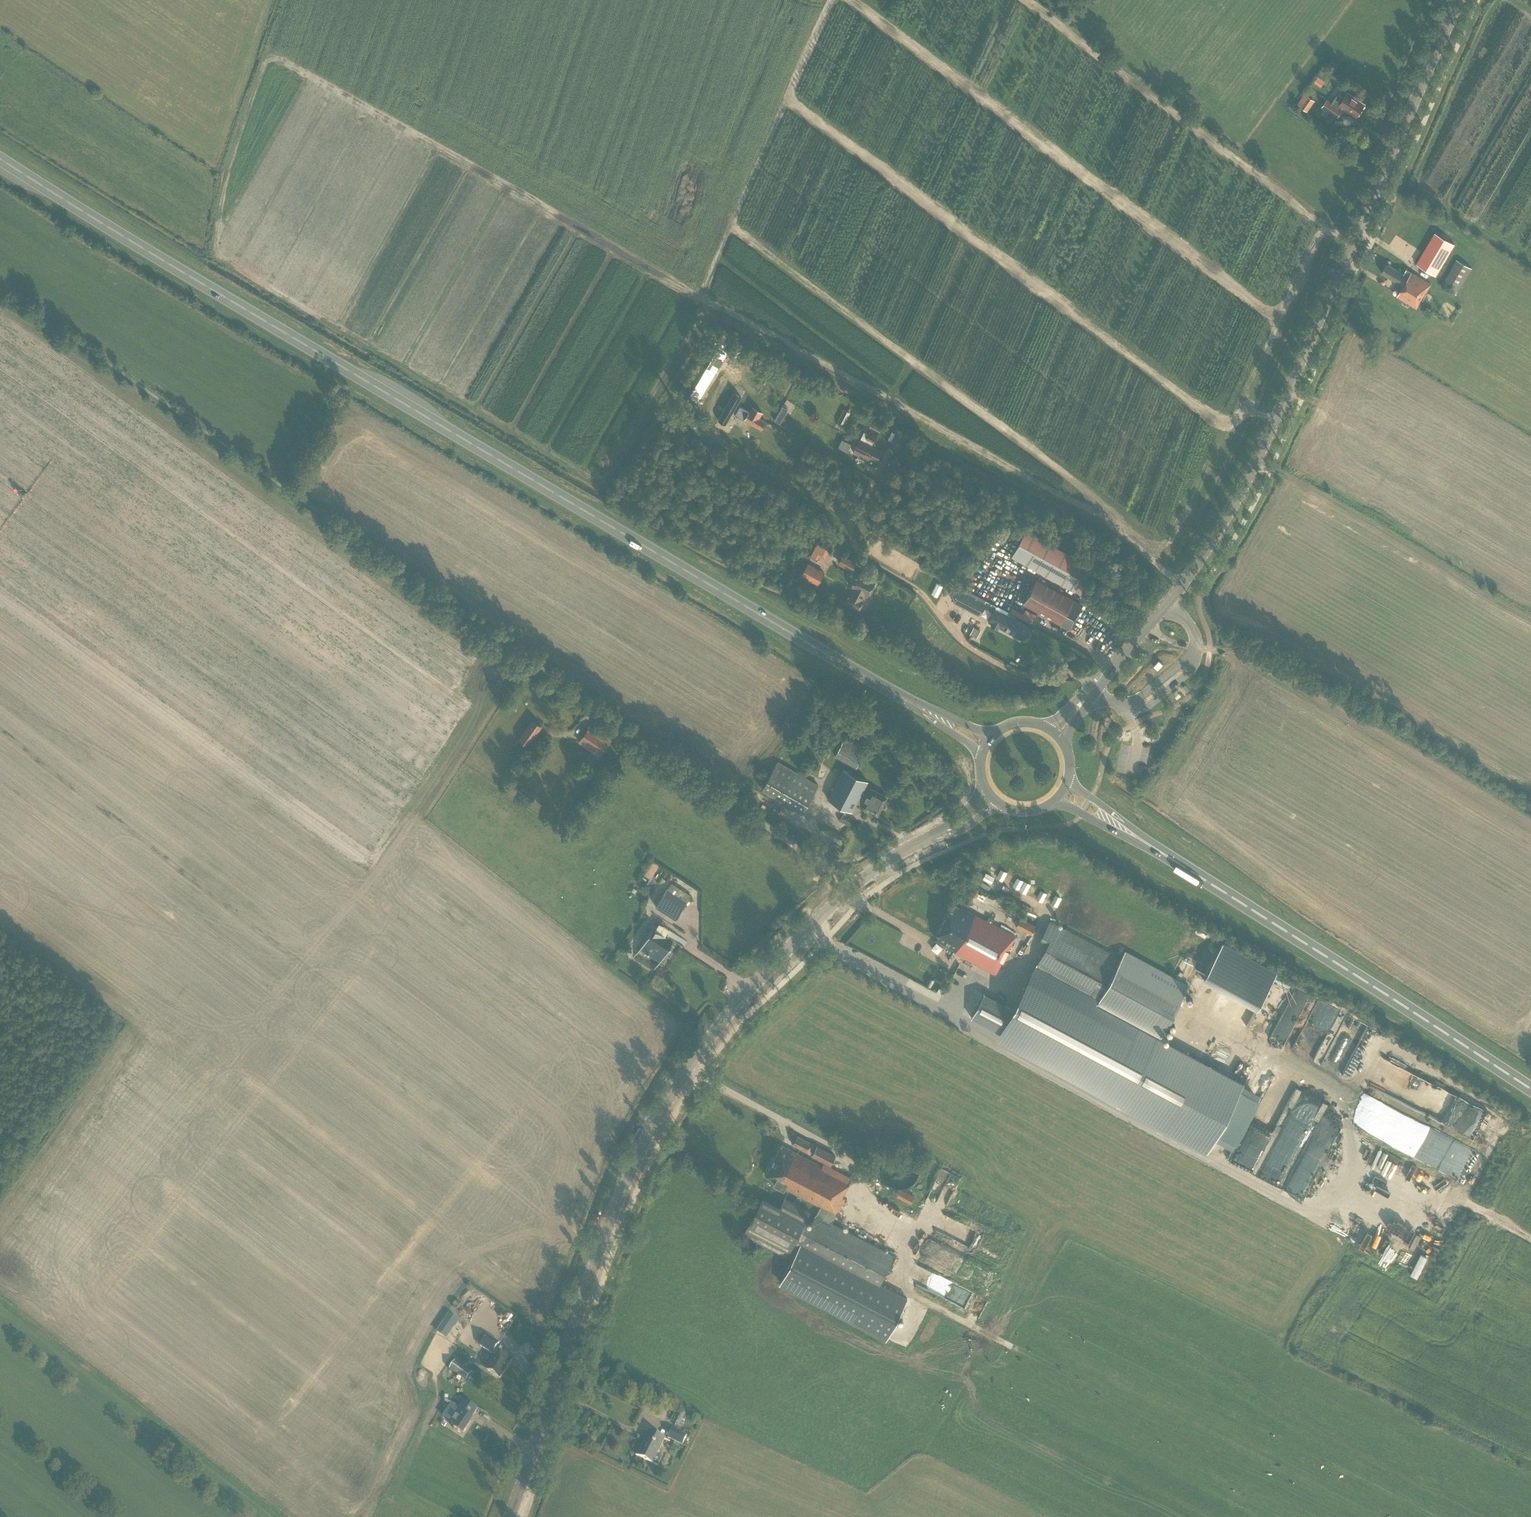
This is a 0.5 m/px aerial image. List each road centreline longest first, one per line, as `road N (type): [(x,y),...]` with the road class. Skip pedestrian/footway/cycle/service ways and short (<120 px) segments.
road 1 (trunk): [(917,706),(0,158)]
road 2 (tertiary): [(1091,693),(1168,604),(1234,503),(1461,0)]
road 3 (tertiary): [(510,1516),(645,1144),(735,1007),(848,892)]
road 4 (trunk): [(1530,1089),(1141,840)]
road 5 (unclassified): [(522,655),(826,866),(848,892)]

